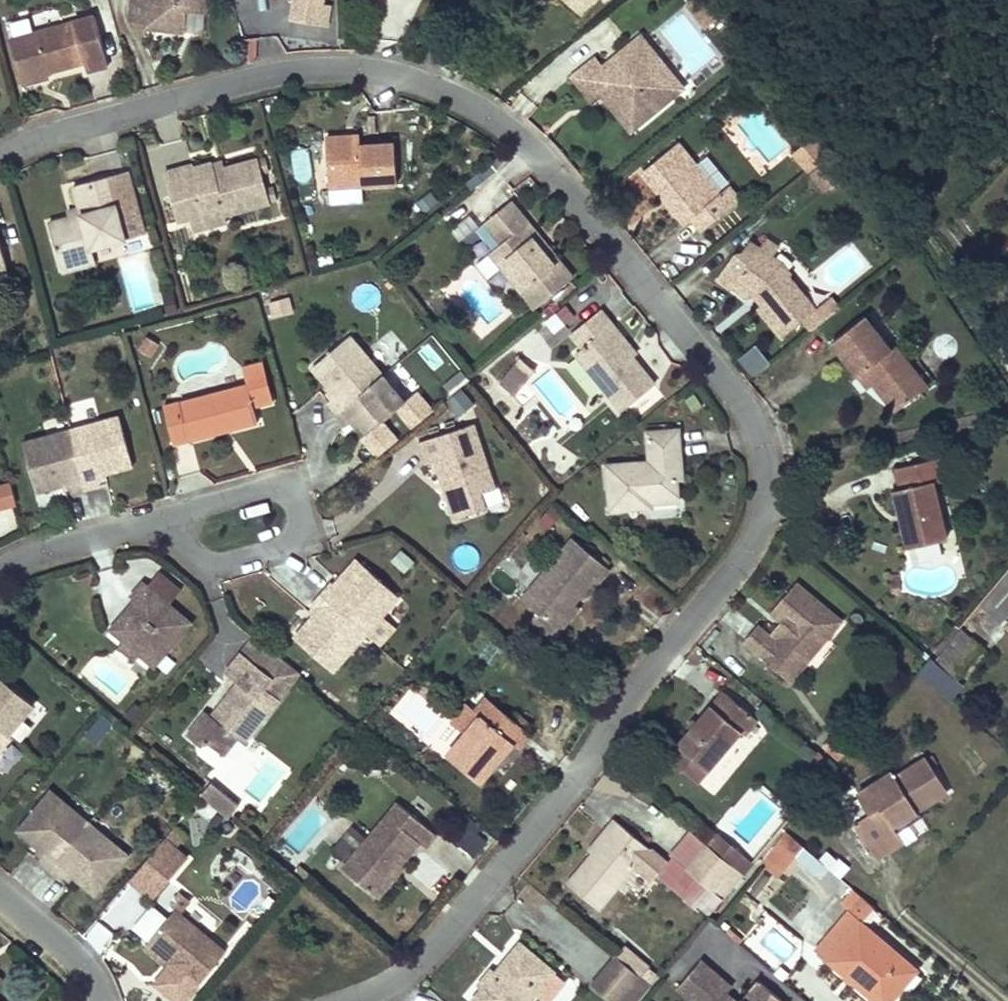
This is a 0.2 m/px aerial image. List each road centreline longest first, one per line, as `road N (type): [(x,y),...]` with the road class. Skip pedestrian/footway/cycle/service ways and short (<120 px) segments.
road 1 (residential): [(0,151),(313,68),(425,81),(475,104),(548,161),(738,389),(763,452),(761,517),(742,558),(631,687),(486,887),(421,962),(357,1000)]
road 2 (residential): [(164,525),(198,558),(215,563),(292,544),(303,528),(292,490),(276,485),(184,510)]
road 3 (residential): [(0,569),(164,525)]
road 4 (residential): [(103,1000),(95,981),(0,888)]

